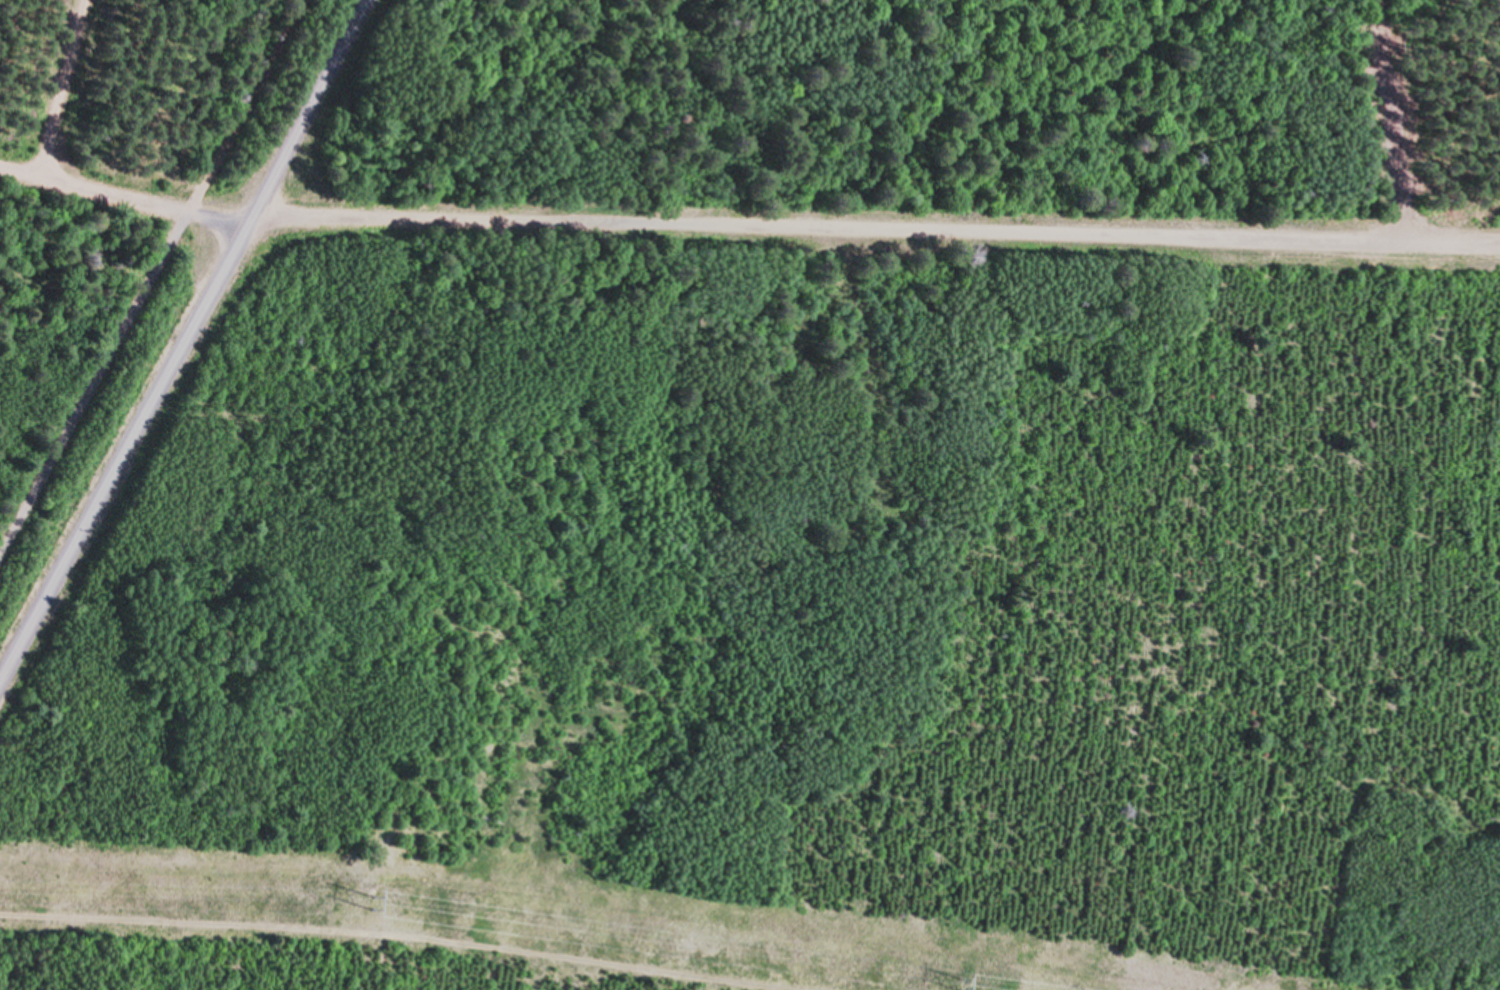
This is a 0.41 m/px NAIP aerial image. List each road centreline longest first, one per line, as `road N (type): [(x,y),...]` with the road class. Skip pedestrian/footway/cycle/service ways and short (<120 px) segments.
road 1 (residential): [(0,166),(244,226),(1499,246)]
road 2 (residential): [(365,0),(0,680)]
road 3 (residential): [(87,0),(41,173)]

